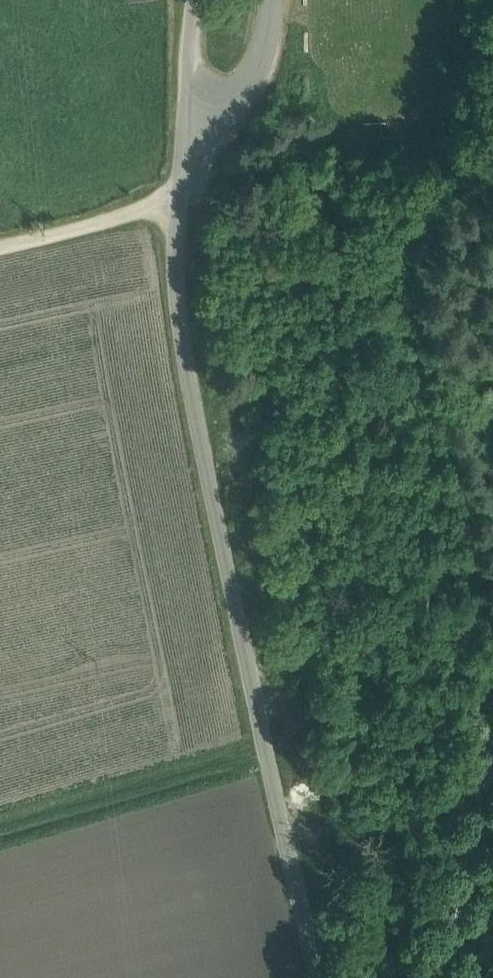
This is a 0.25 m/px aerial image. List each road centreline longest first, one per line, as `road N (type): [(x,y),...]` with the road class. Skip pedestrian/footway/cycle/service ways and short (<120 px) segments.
road 1 (unclassified): [(194,0),(191,146),(176,284),(214,507),(314,977)]
road 2 (tertiary): [(436,977),(492,734)]
road 3 (track): [(0,239),(182,200)]

